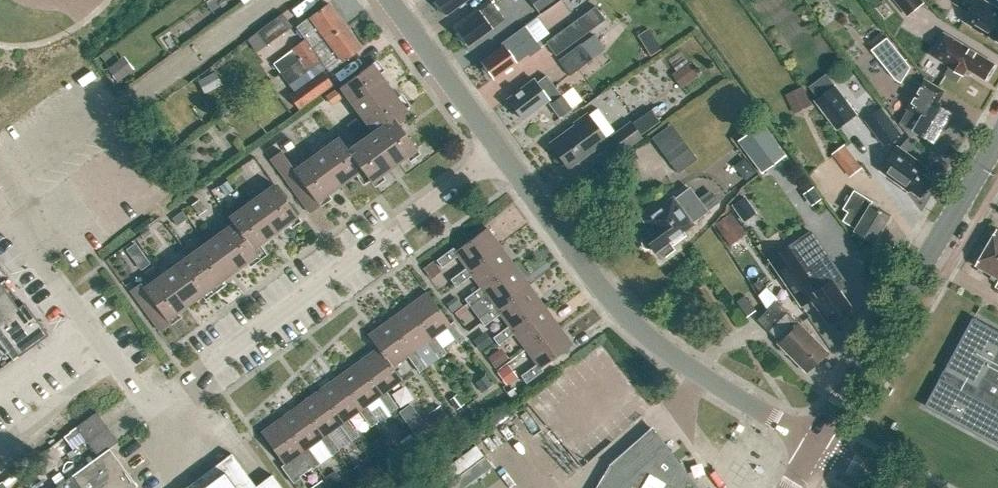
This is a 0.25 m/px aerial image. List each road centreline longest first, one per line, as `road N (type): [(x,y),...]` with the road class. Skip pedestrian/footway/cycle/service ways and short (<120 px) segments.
road 1 (residential): [(150,408),(501,150)]
road 2 (residential): [(817,441),(639,321),(606,291),(501,150)]
road 3 (secondary): [(817,441),(997,140)]
road 4 (unclassified): [(0,197),(150,408)]
road 5 (residential): [(0,185),(197,51)]
road 6 (residential): [(501,150),(391,0)]

